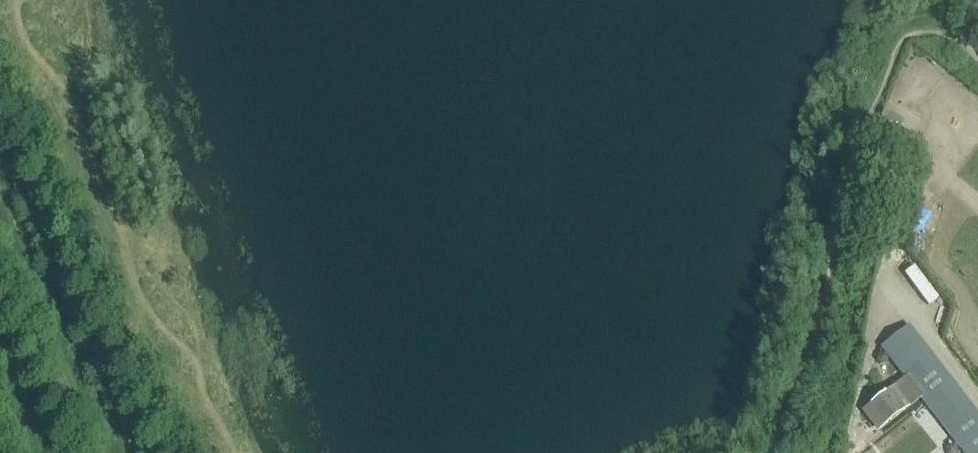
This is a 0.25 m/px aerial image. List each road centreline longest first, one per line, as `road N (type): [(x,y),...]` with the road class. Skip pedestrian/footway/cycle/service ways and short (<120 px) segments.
road 1 (track): [(102,452),(0,231)]

